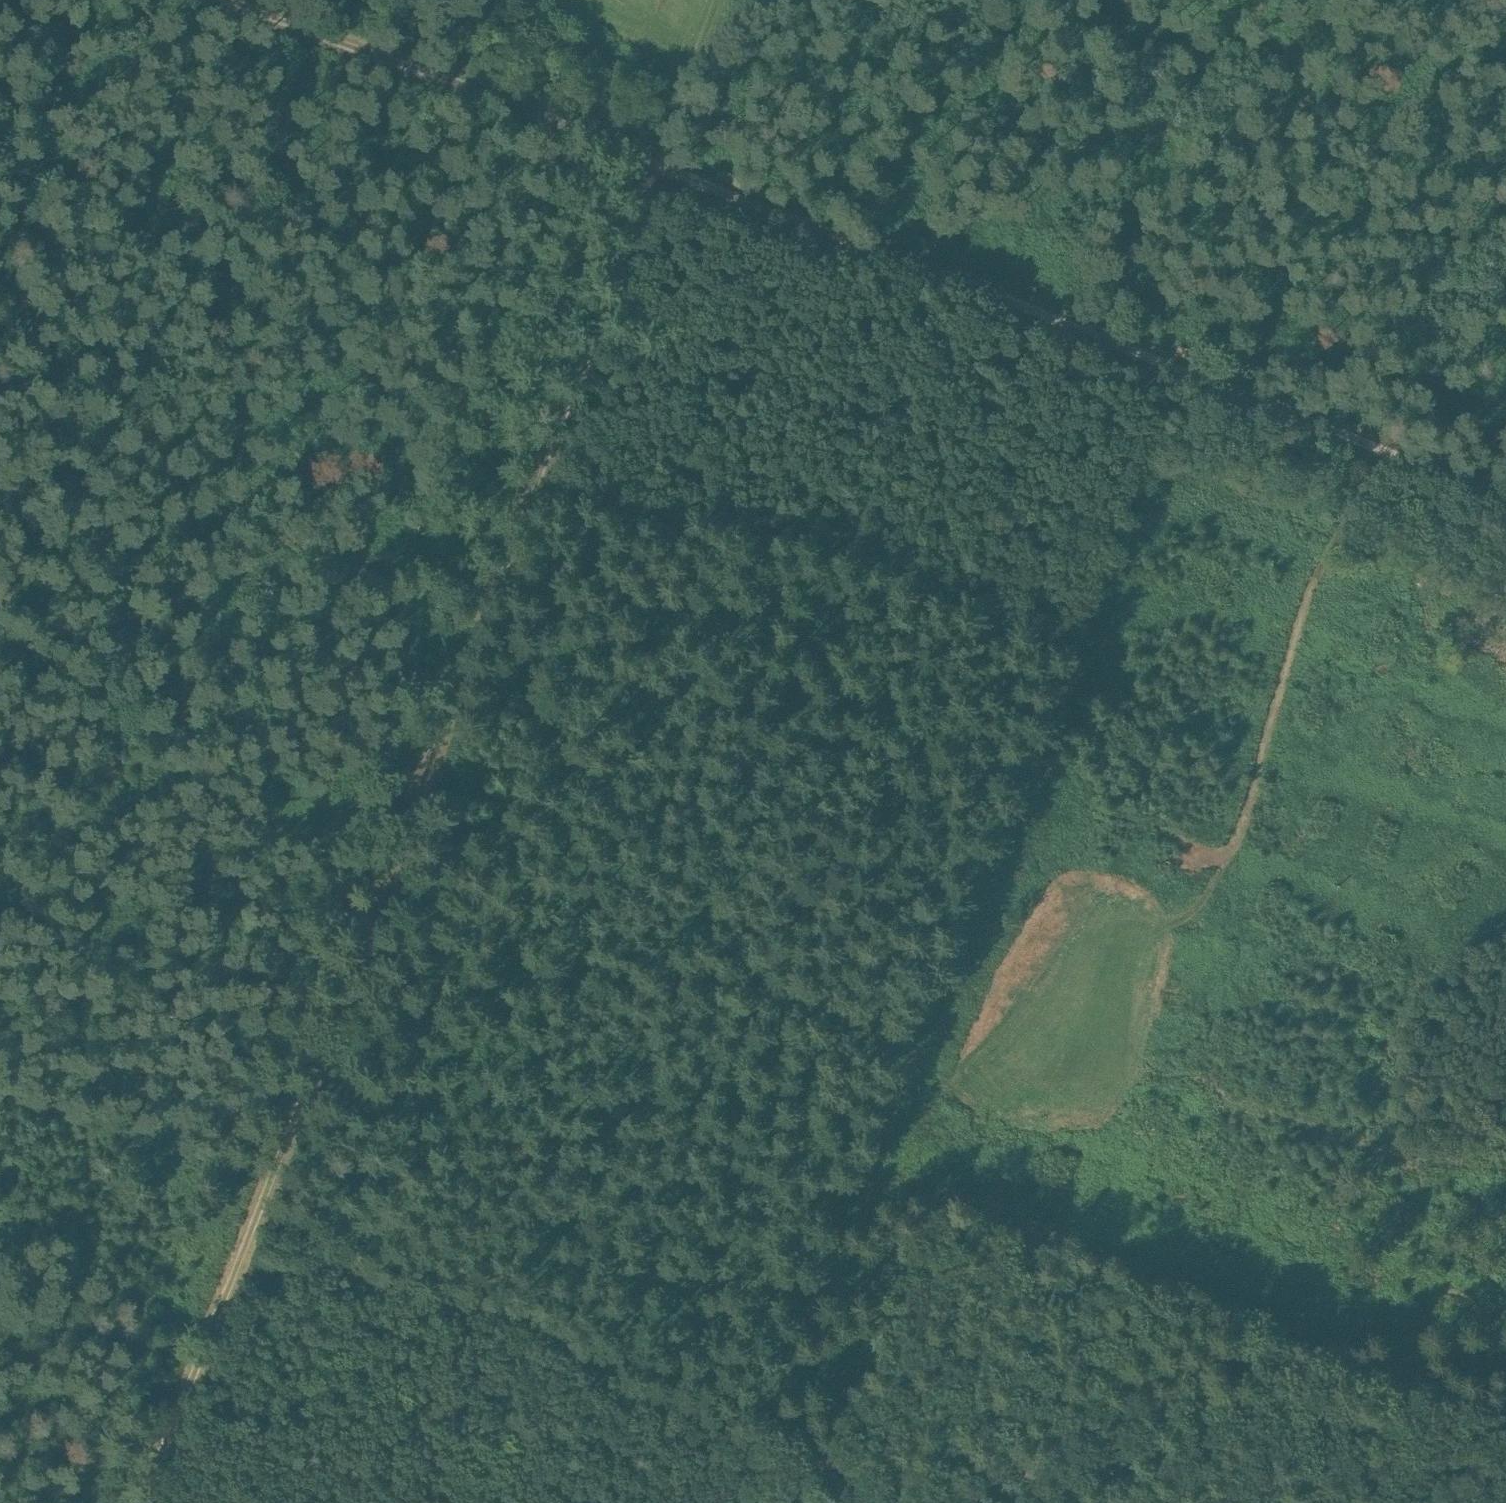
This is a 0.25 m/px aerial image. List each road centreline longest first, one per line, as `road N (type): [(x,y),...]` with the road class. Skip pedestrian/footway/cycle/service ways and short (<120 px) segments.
road 1 (track): [(137,1502),(500,584),(673,191)]
road 2 (track): [(1505,501),(1173,367),(673,191)]
road 3 (track): [(451,23),(438,77),(389,189),(298,335),(0,606)]
road 4 (track): [(673,191),(438,77),(252,0)]
road 5 (track): [(1173,367),(1322,0)]
road 6 (track): [(0,1054),(95,1079),(156,1065),(254,1102),(301,1096)]
road 7 (track): [(673,191),(714,0)]

